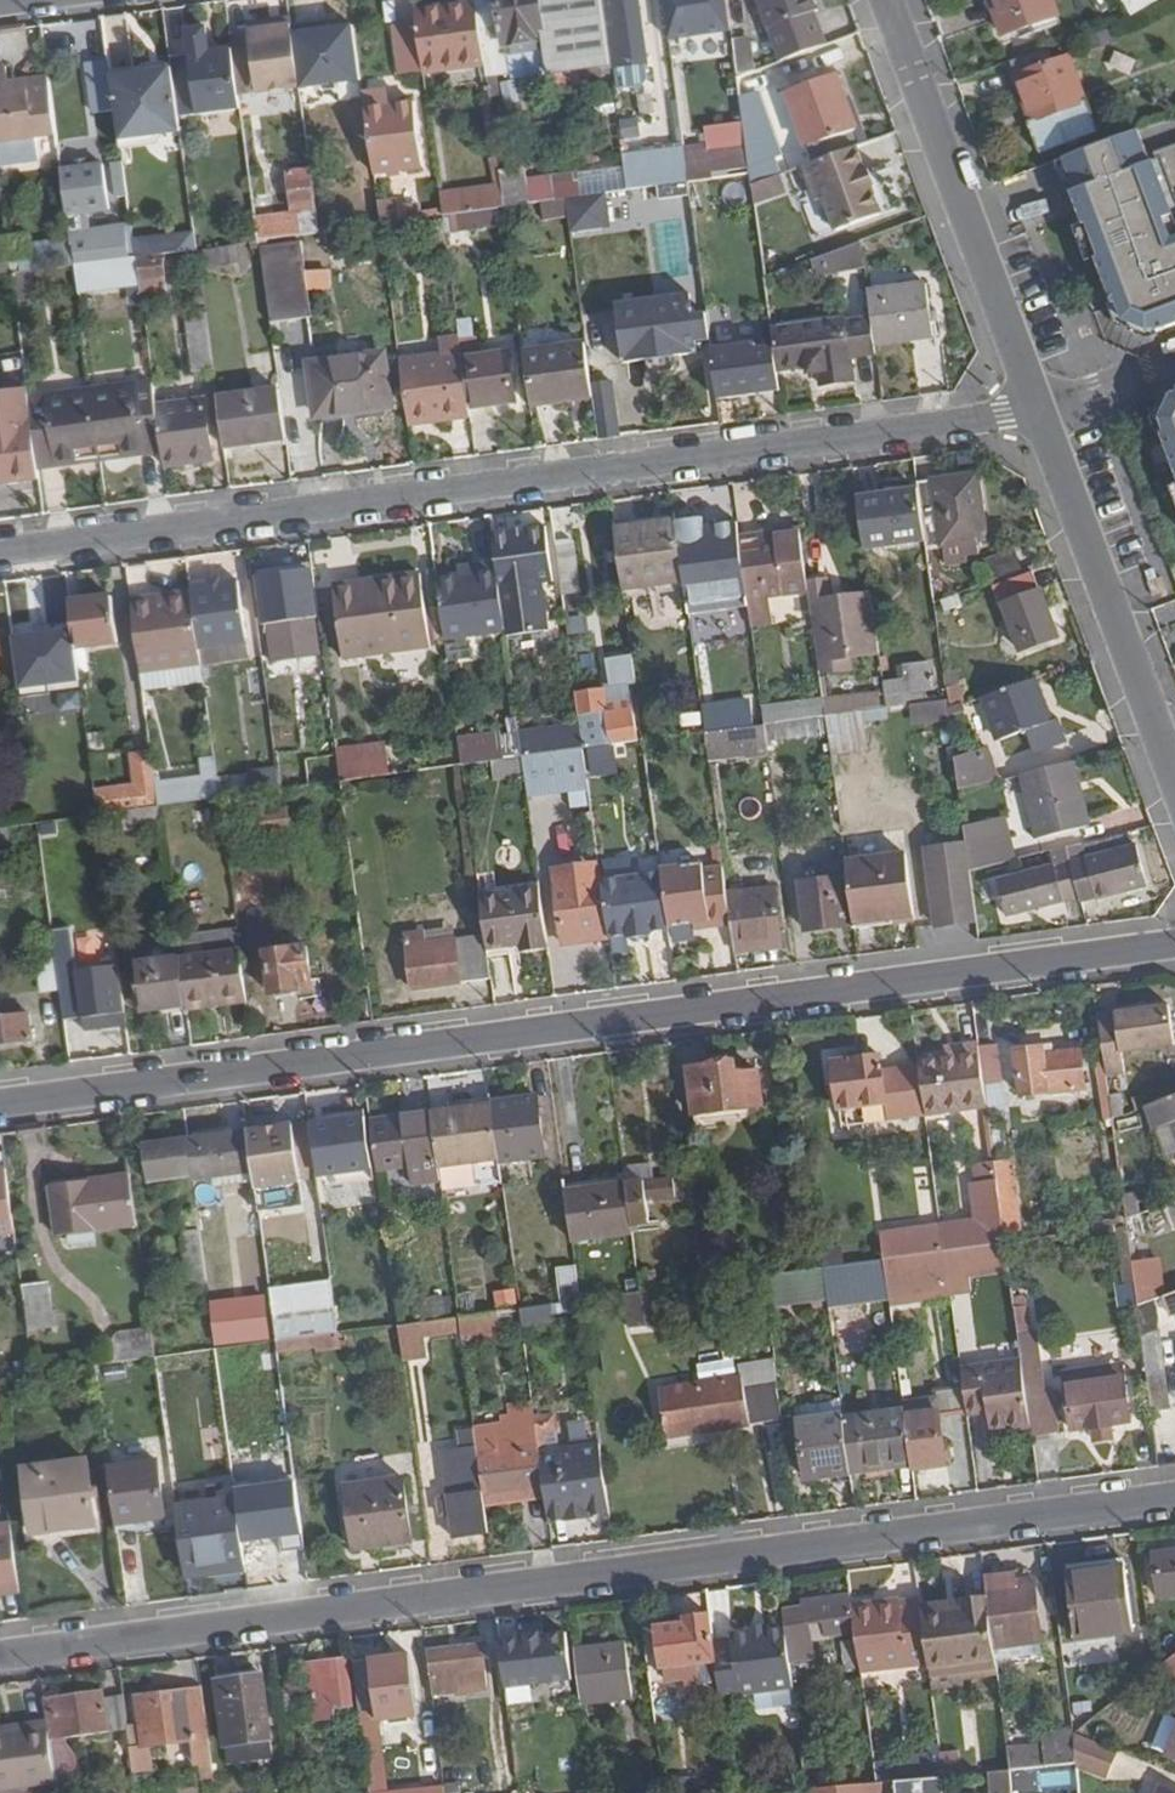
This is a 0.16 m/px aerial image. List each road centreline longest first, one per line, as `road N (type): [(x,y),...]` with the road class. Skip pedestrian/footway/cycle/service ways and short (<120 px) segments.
road 1 (residential): [(1174,1498),(0,1657)]
road 2 (residential): [(0,1103),(1174,946)]
road 3 (residential): [(1039,414),(0,554)]
road 4 (tertiary): [(886,0),(1039,414)]
road 5 (tertiary): [(1039,414),(1174,781)]

